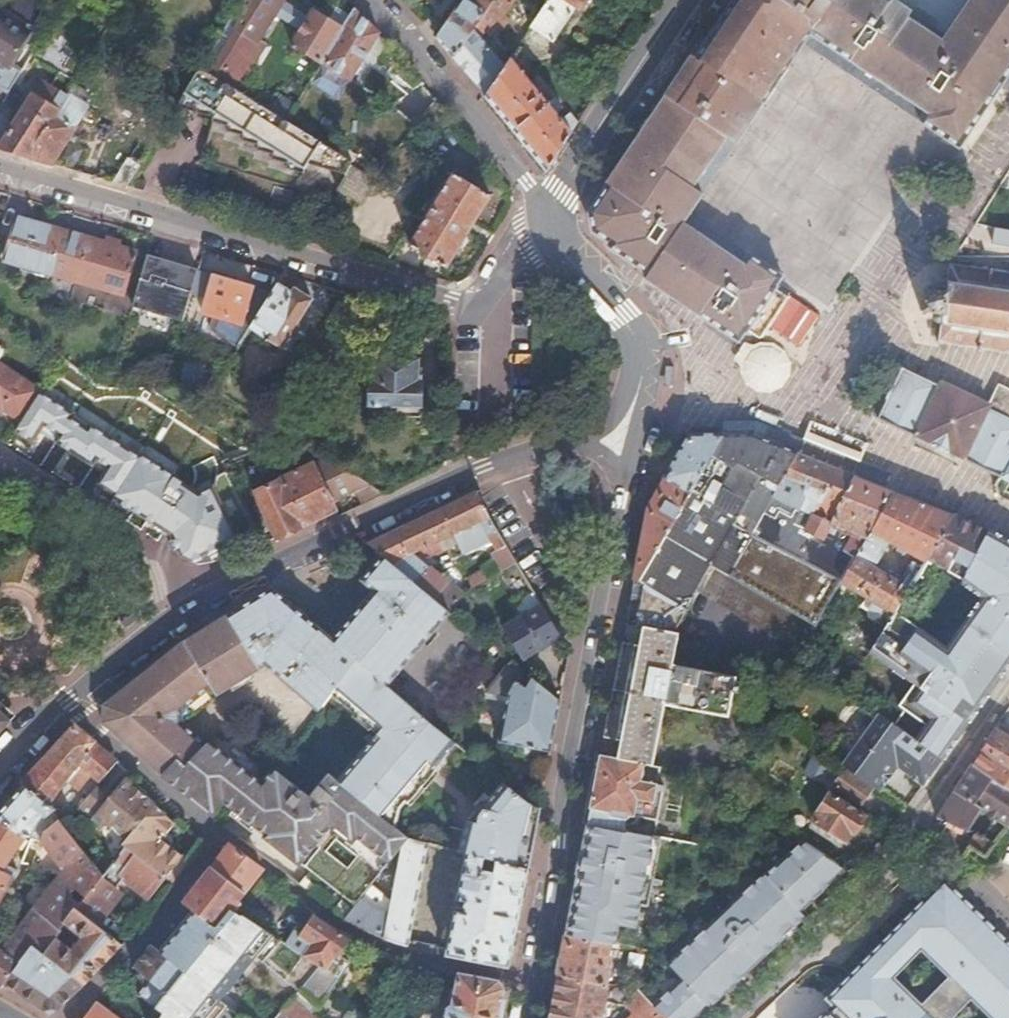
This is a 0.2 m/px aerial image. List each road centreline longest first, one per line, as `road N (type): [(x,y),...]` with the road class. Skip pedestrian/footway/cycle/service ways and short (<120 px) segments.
road 1 (residential): [(0,171),(470,307),(485,302),(549,215)]
road 2 (tertiary): [(580,438),(432,487),(217,592),(179,612),(67,701)]
road 3 (tertiary): [(537,982),(627,473)]
road 4 (residential): [(719,1017),(904,840),(1008,690)]
road 5 (residential): [(69,1017),(217,839),(67,701)]
road 6 (residential): [(817,423),(1008,128)]
road 7 (tertiary): [(549,215),(528,182),(362,0)]
road 8 (tertiary): [(680,0),(549,215)]
road 9 (residential): [(1008,532),(817,423)]
road 10 (residential): [(817,423),(692,340),(635,329)]
road 11 (residential): [(380,949),(537,982)]
road 12 (tertiary): [(627,473),(650,372),(635,329)]
road 13 (tertiary): [(549,215),(573,264),(635,329)]
road 14 (tertiary): [(635,329),(625,392),(580,438)]

